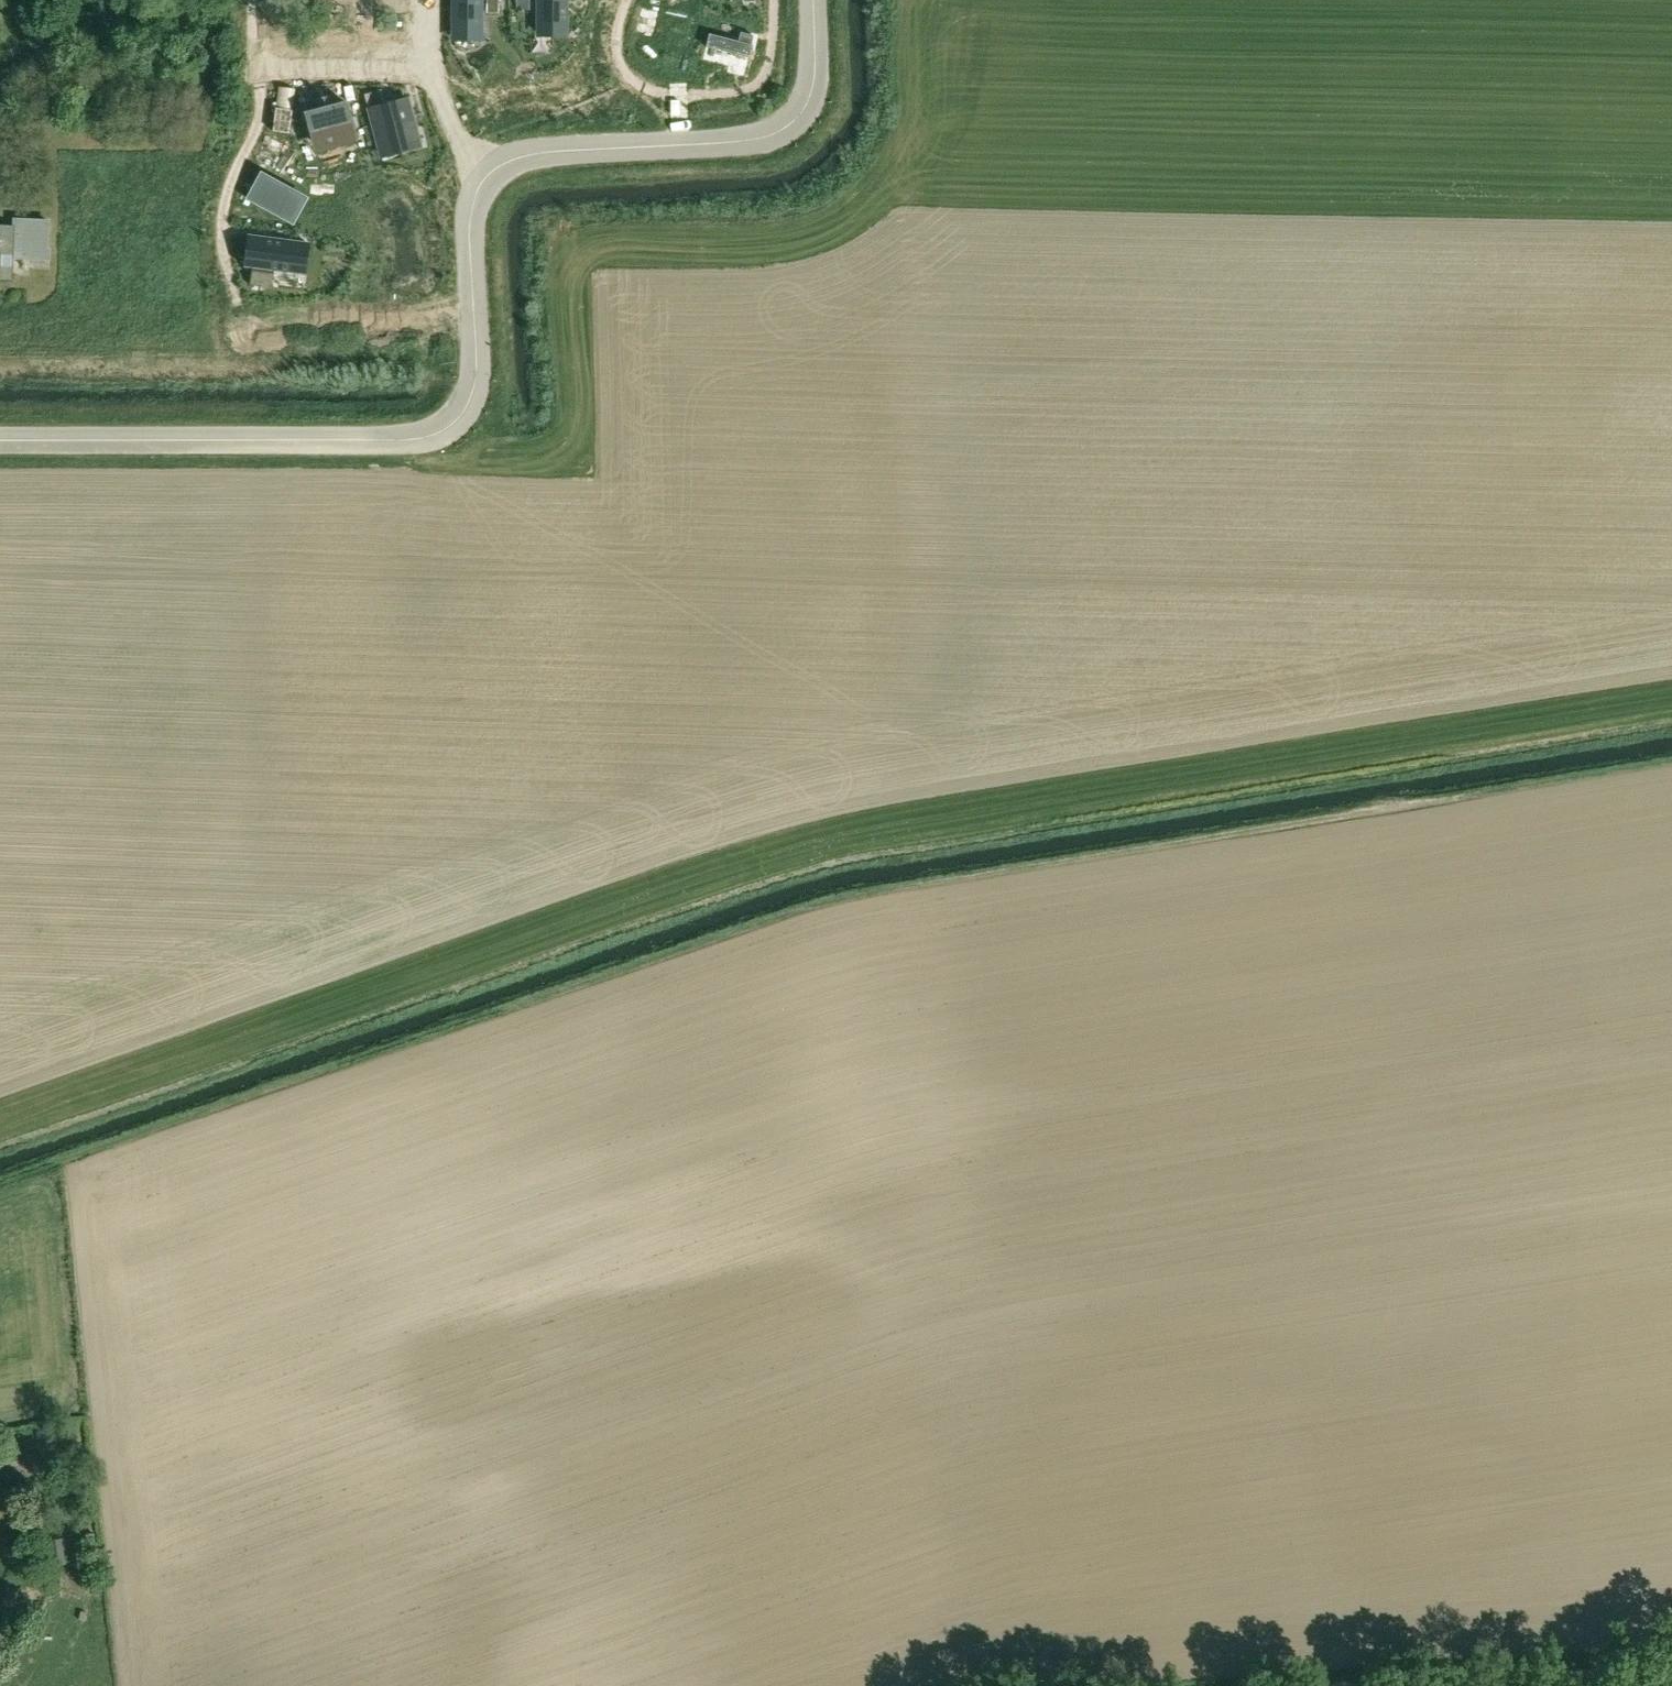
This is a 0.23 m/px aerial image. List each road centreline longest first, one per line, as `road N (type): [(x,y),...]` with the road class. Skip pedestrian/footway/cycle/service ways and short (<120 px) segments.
road 1 (residential): [(488,176),(527,155),(745,141),(779,131),(813,85),(813,0)]
road 2 (unclassified): [(0,440),(401,440)]
road 3 (residential): [(401,440),(449,427),(473,390),(469,234),(488,176)]
road 4 (track): [(1671,1673),(1464,1685)]
road 5 (residential): [(260,67),(431,65)]
road 6 (residential): [(431,65),(455,136),(488,176)]

